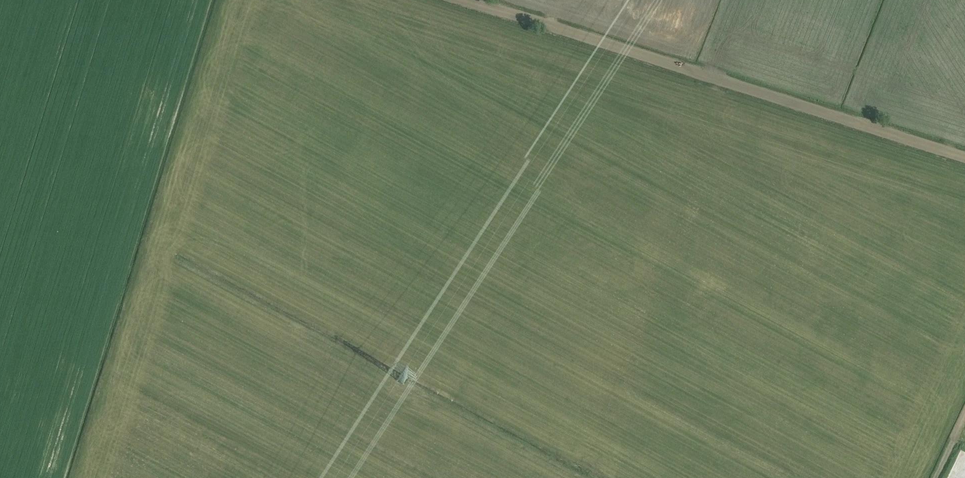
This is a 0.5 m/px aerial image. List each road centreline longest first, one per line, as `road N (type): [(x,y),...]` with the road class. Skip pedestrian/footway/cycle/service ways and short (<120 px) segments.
road 1 (track): [(476,0),(964,157)]

